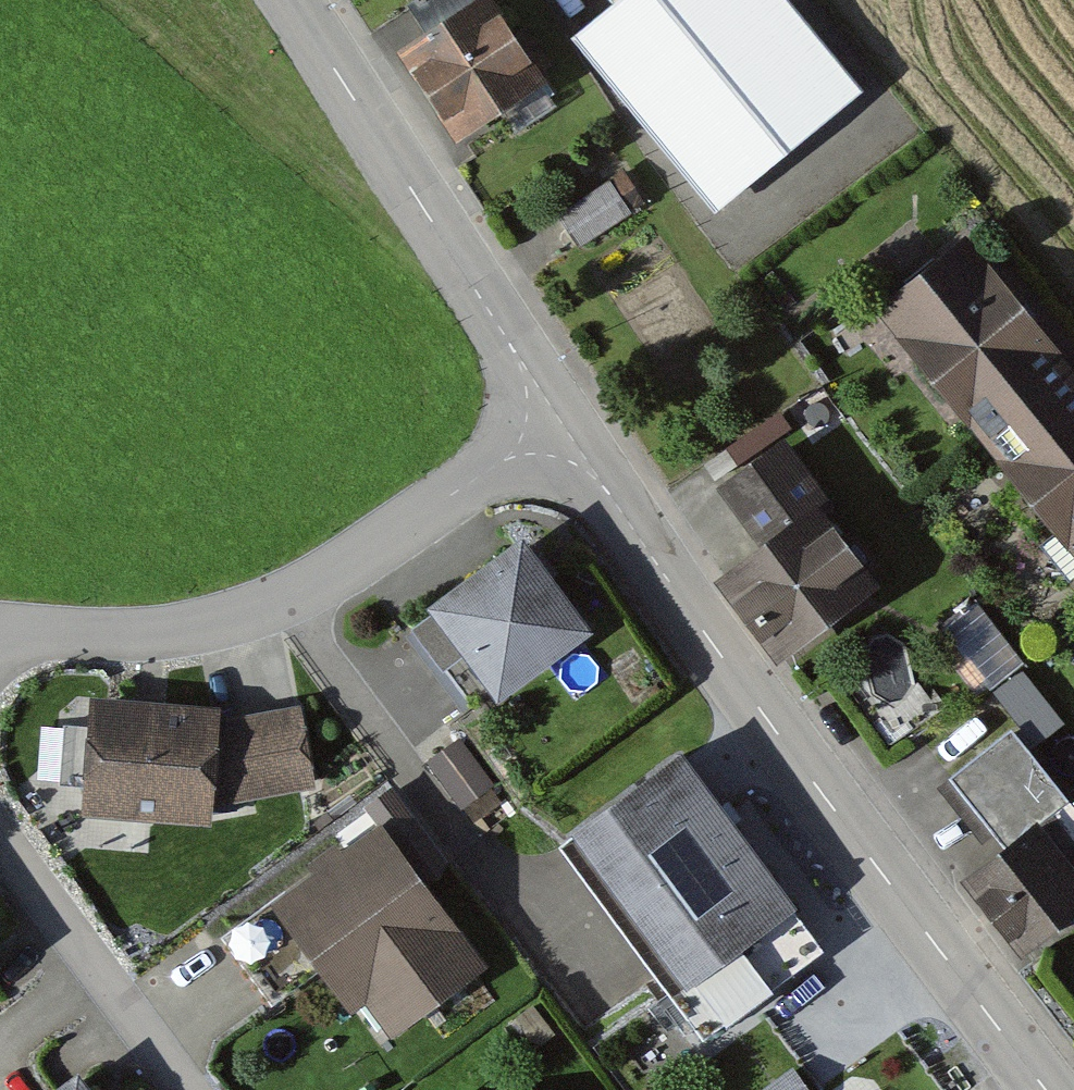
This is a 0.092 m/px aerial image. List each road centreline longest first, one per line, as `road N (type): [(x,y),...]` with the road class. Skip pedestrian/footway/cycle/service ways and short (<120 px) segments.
road 1 (tertiary): [(1047,1089),(755,703),(559,417)]
road 2 (residential): [(559,417),(293,601),(200,632),(0,632)]
road 3 (tertiary): [(559,417),(296,0)]
road 4 (residential): [(0,836),(190,1089)]

